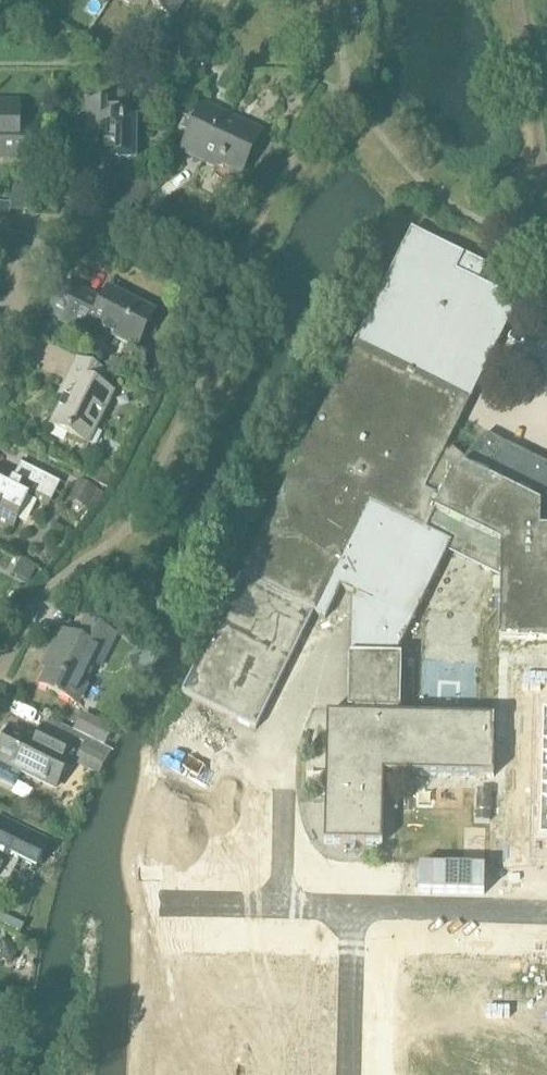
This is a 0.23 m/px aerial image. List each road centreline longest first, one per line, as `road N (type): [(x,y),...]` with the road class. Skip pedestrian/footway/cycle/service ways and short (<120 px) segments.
road 1 (residential): [(0,327),(51,225),(138,228)]
road 2 (residential): [(546,911),(354,905)]
road 3 (residential): [(281,903),(285,722)]
road 4 (residential): [(347,1074),(354,905)]

